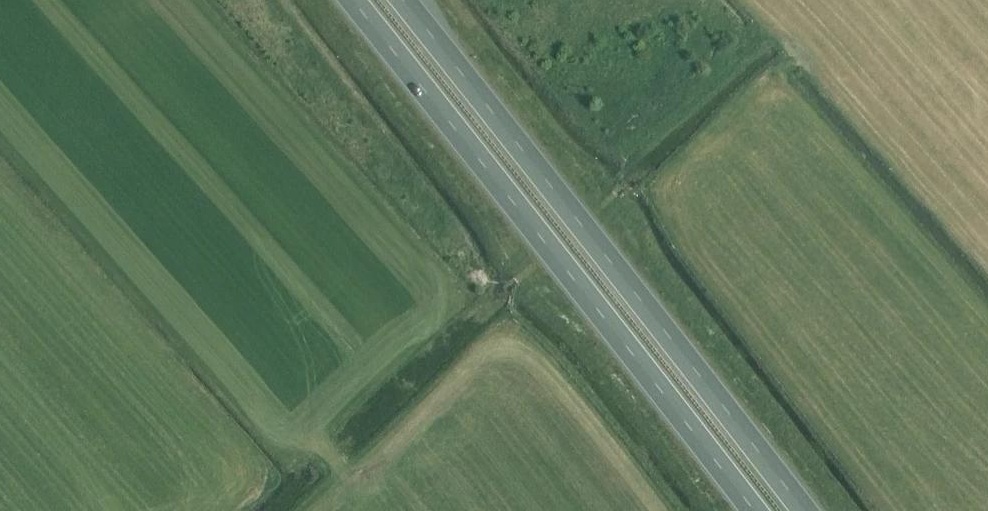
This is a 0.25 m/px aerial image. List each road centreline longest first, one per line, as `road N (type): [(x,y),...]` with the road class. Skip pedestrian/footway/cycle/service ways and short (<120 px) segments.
road 1 (trunk): [(803,510),(401,0)]
road 2 (trunk): [(351,0),(753,510)]

